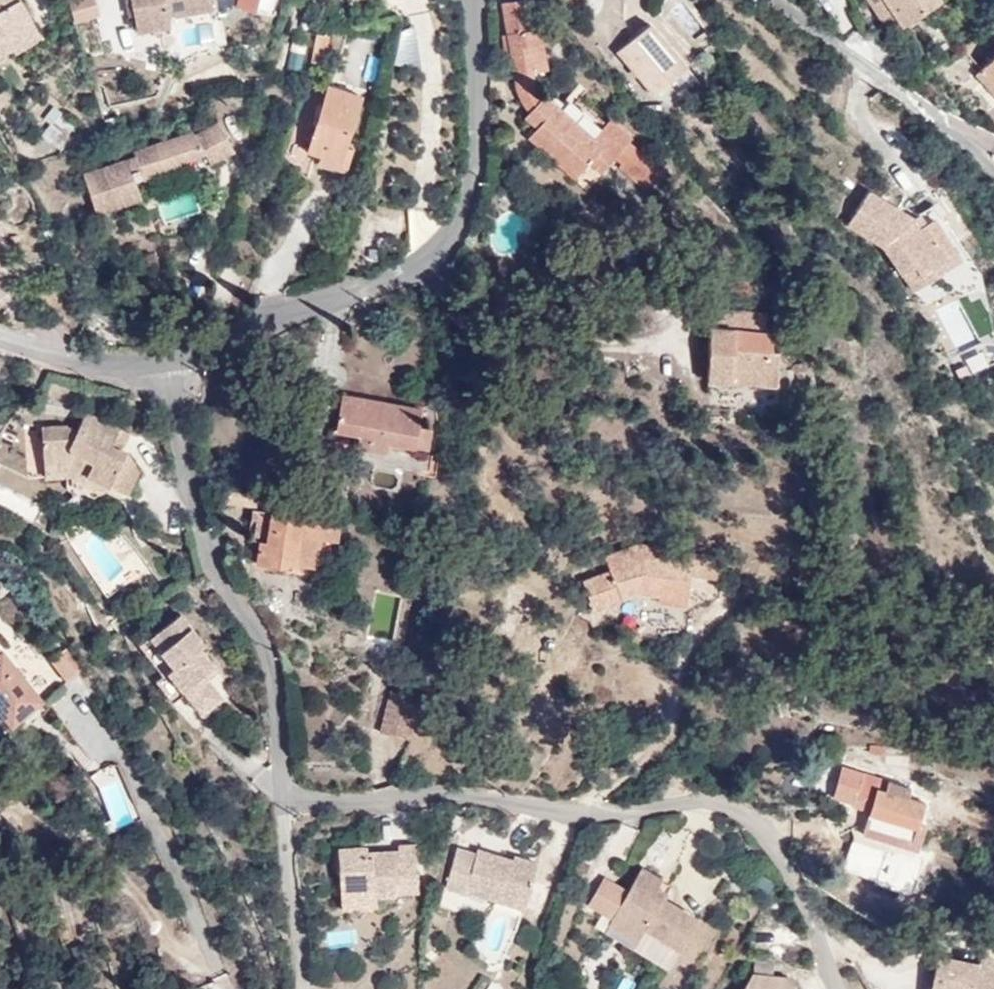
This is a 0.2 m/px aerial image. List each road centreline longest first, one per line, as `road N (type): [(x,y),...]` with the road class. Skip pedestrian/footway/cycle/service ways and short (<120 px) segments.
road 1 (residential): [(298,988),(281,728),(262,637),(192,509),(164,367)]
road 2 (residential): [(470,0),(479,171),(449,229),(412,267),(164,367)]
road 3 (residential): [(993,179),(766,0)]
road 4 (residential): [(164,367),(53,356),(0,339)]

